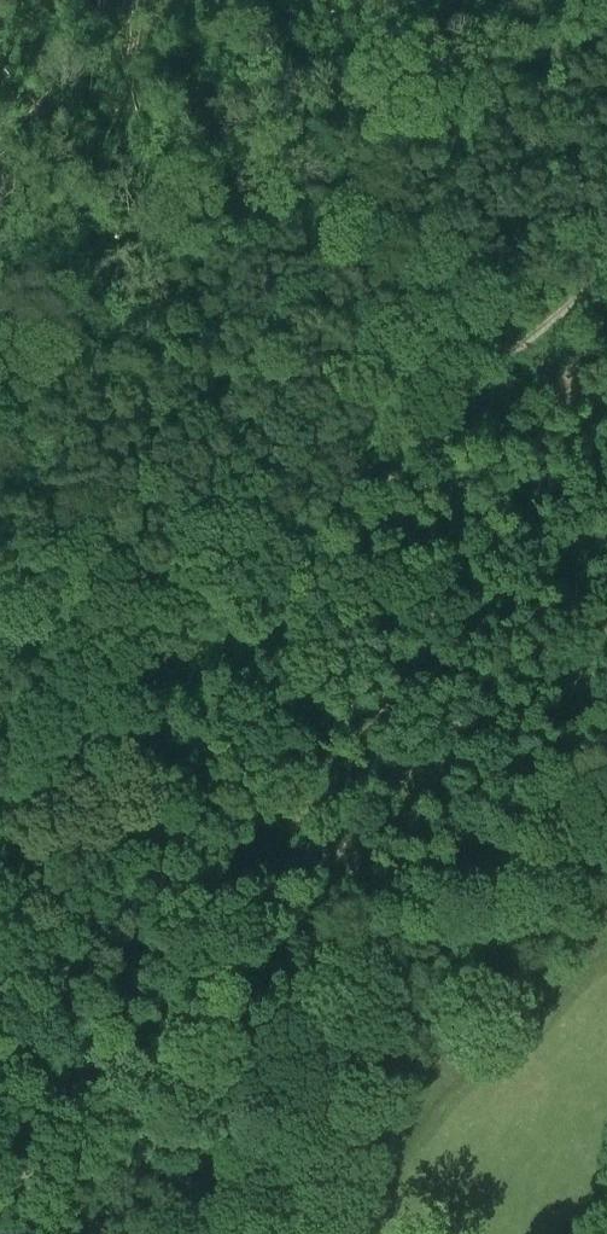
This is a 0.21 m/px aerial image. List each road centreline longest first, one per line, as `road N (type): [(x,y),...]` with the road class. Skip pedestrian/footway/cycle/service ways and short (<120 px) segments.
road 1 (track): [(0,1179),(60,1163),(167,1064),(326,991),(398,945),(606,762)]

